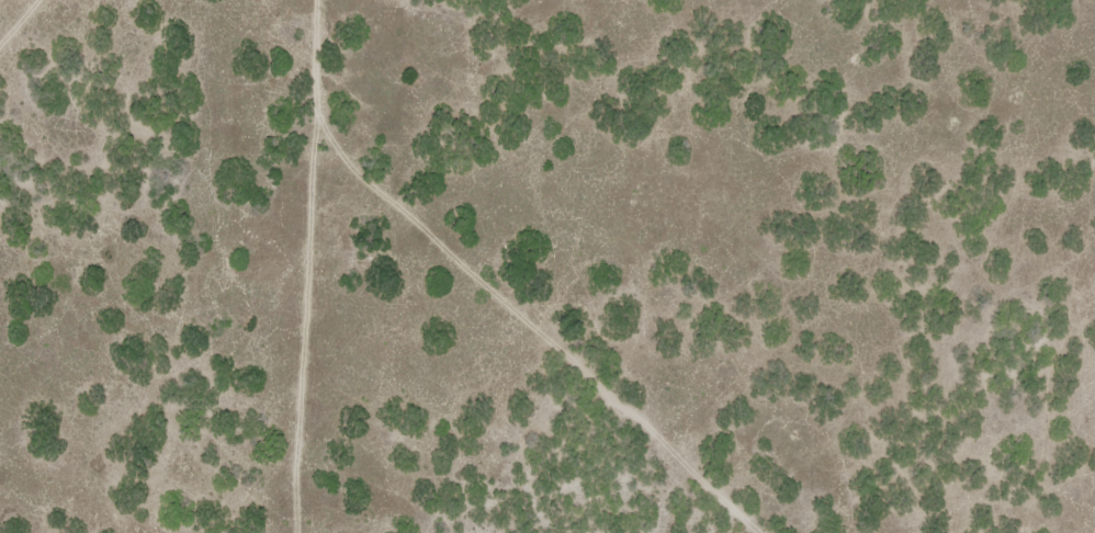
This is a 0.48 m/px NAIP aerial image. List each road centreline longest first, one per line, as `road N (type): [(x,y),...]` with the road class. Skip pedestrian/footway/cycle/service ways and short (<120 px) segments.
road 1 (residential): [(323,0),(322,532)]

